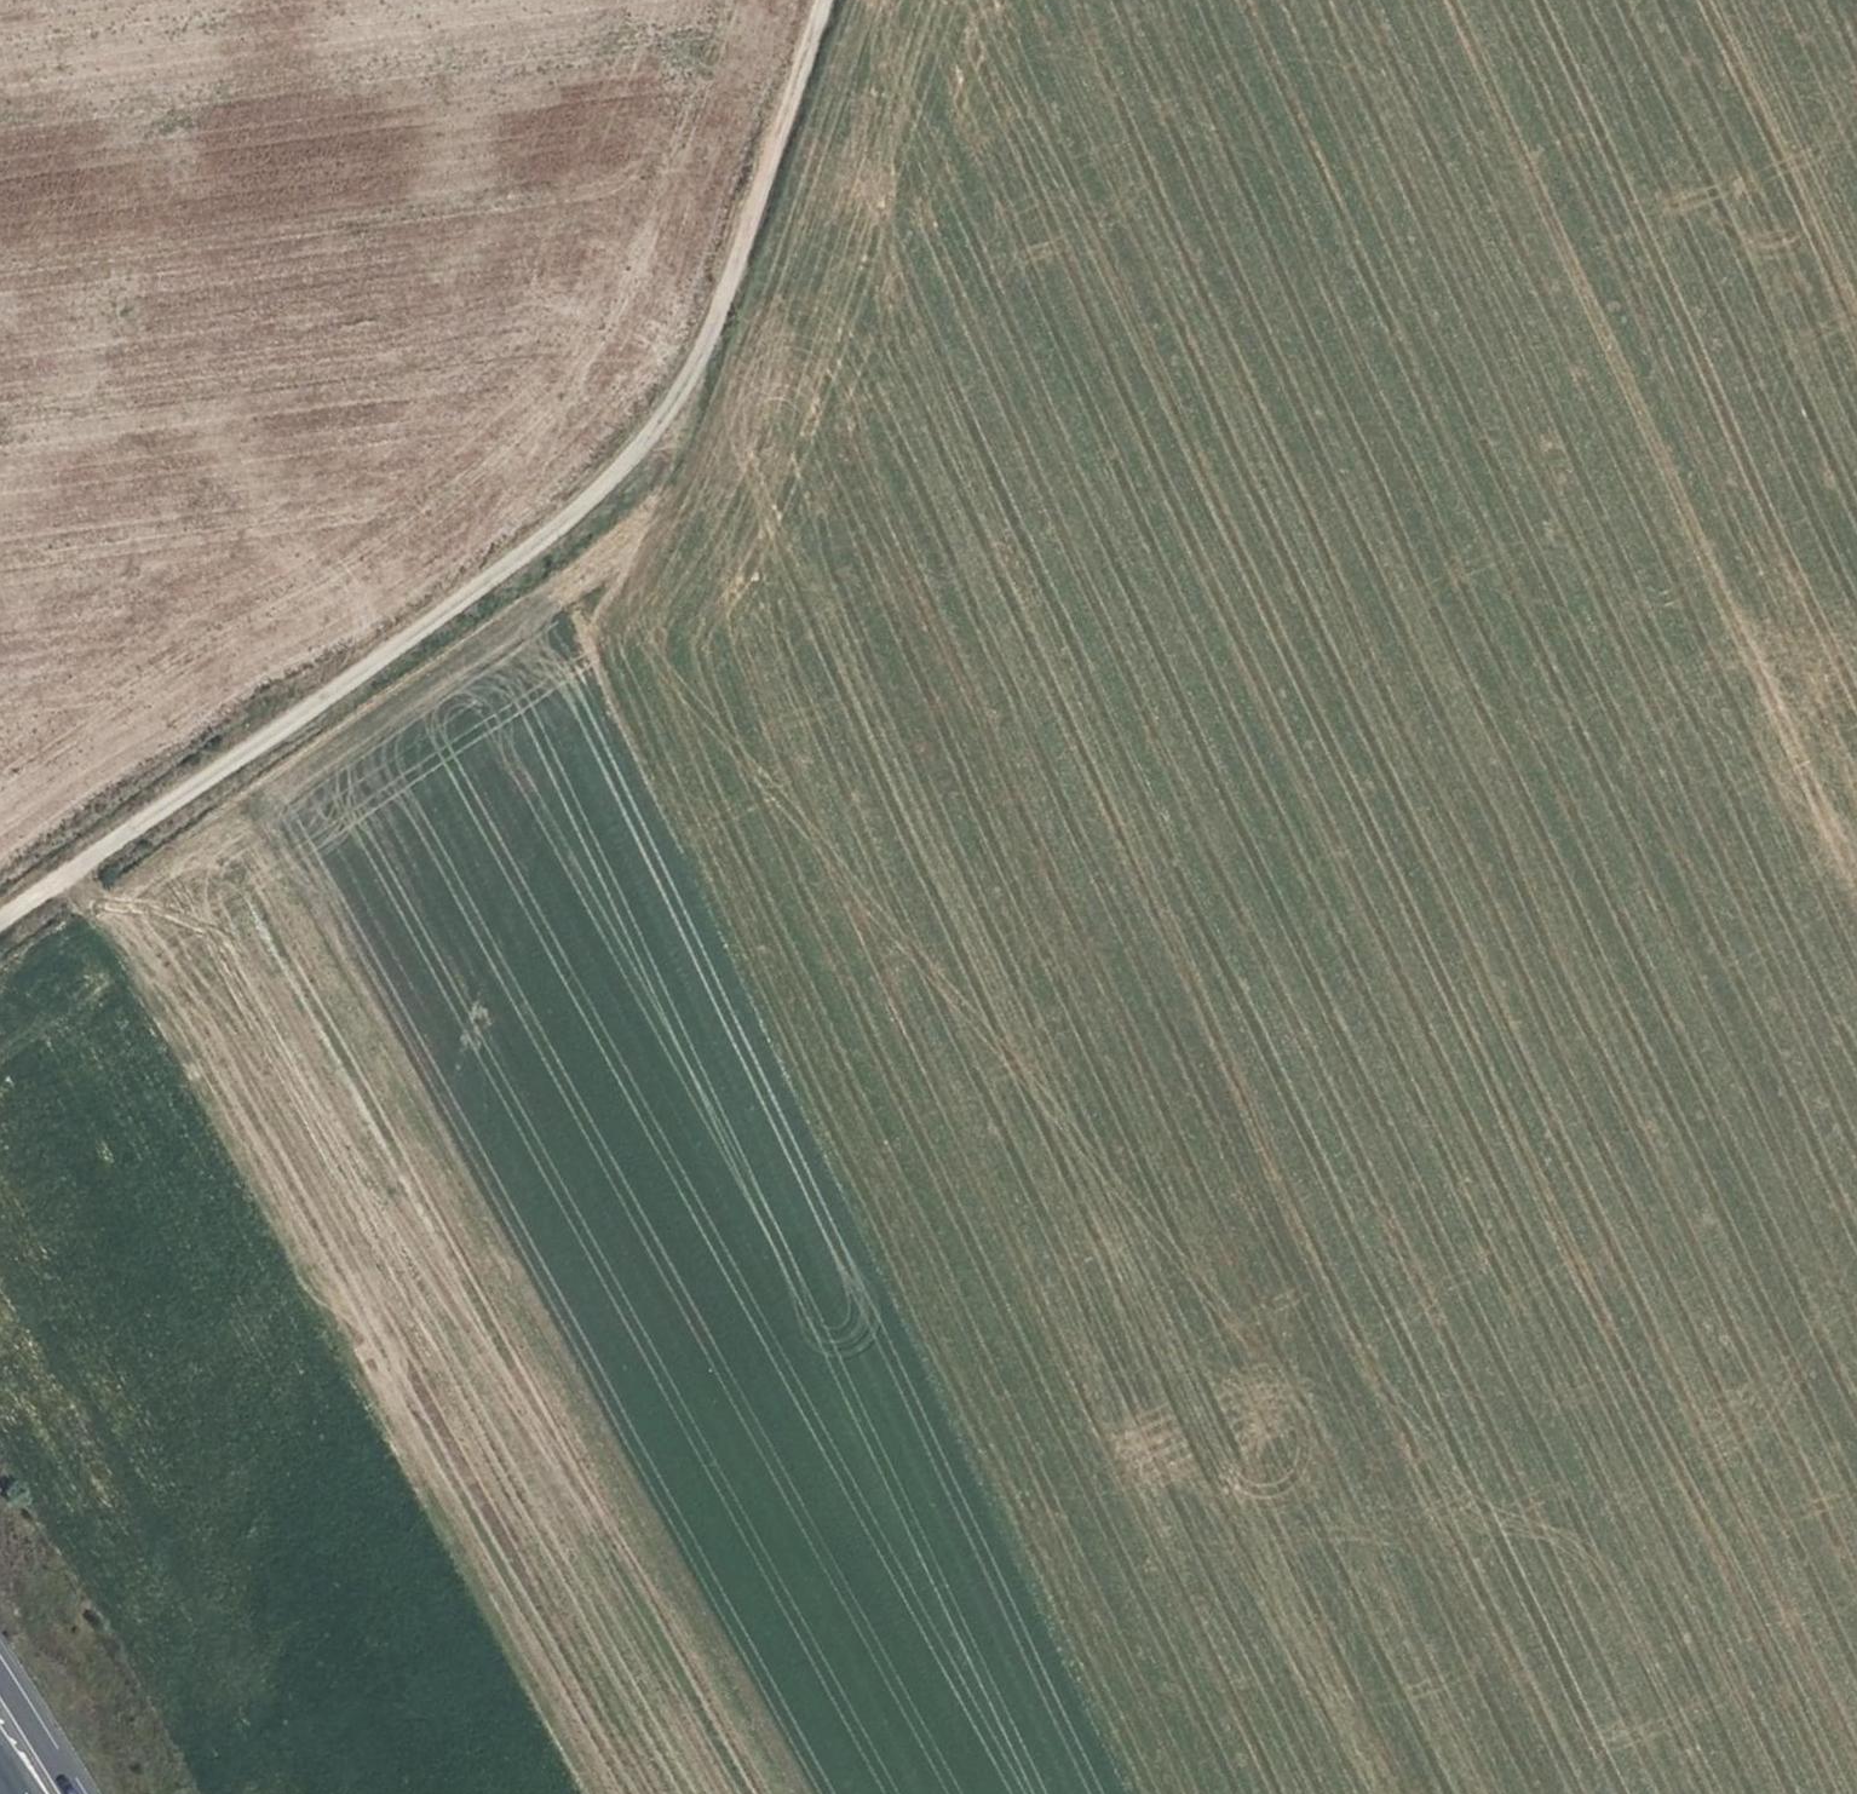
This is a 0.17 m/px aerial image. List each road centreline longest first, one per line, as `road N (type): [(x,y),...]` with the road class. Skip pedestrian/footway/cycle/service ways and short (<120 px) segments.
road 1 (track): [(0,920),(542,542),(624,465),(683,388),(737,261),(829,0)]
road 2 (motorway): [(72,1793),(0,1677)]

